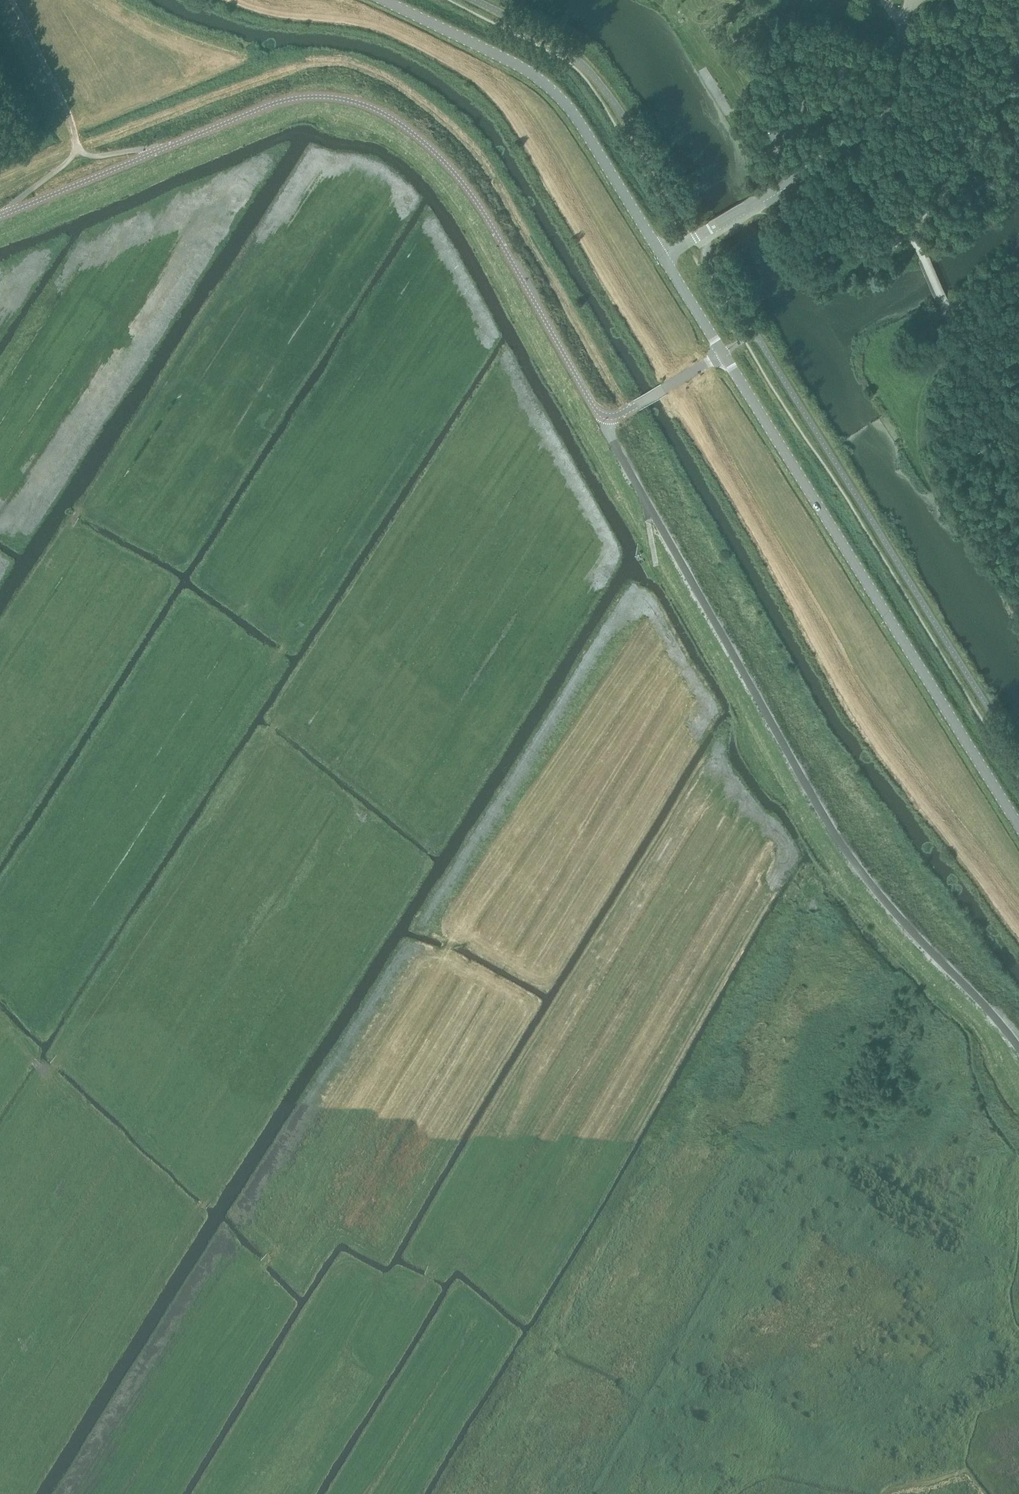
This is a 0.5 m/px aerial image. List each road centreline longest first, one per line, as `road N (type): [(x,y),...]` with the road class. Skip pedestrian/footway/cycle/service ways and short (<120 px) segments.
road 1 (tertiary): [(608,416),(592,403),(467,188),(418,137),(359,103),(317,96),(270,105),(0,216)]
road 2 (unclassified): [(1018,1050),(836,837),(612,440),(608,416)]
road 3 (tertiary): [(1018,826),(724,353)]
road 4 (tertiary): [(724,353),(558,96),(507,59),(384,0)]
road 5 (tertiary): [(608,416),(724,353)]

